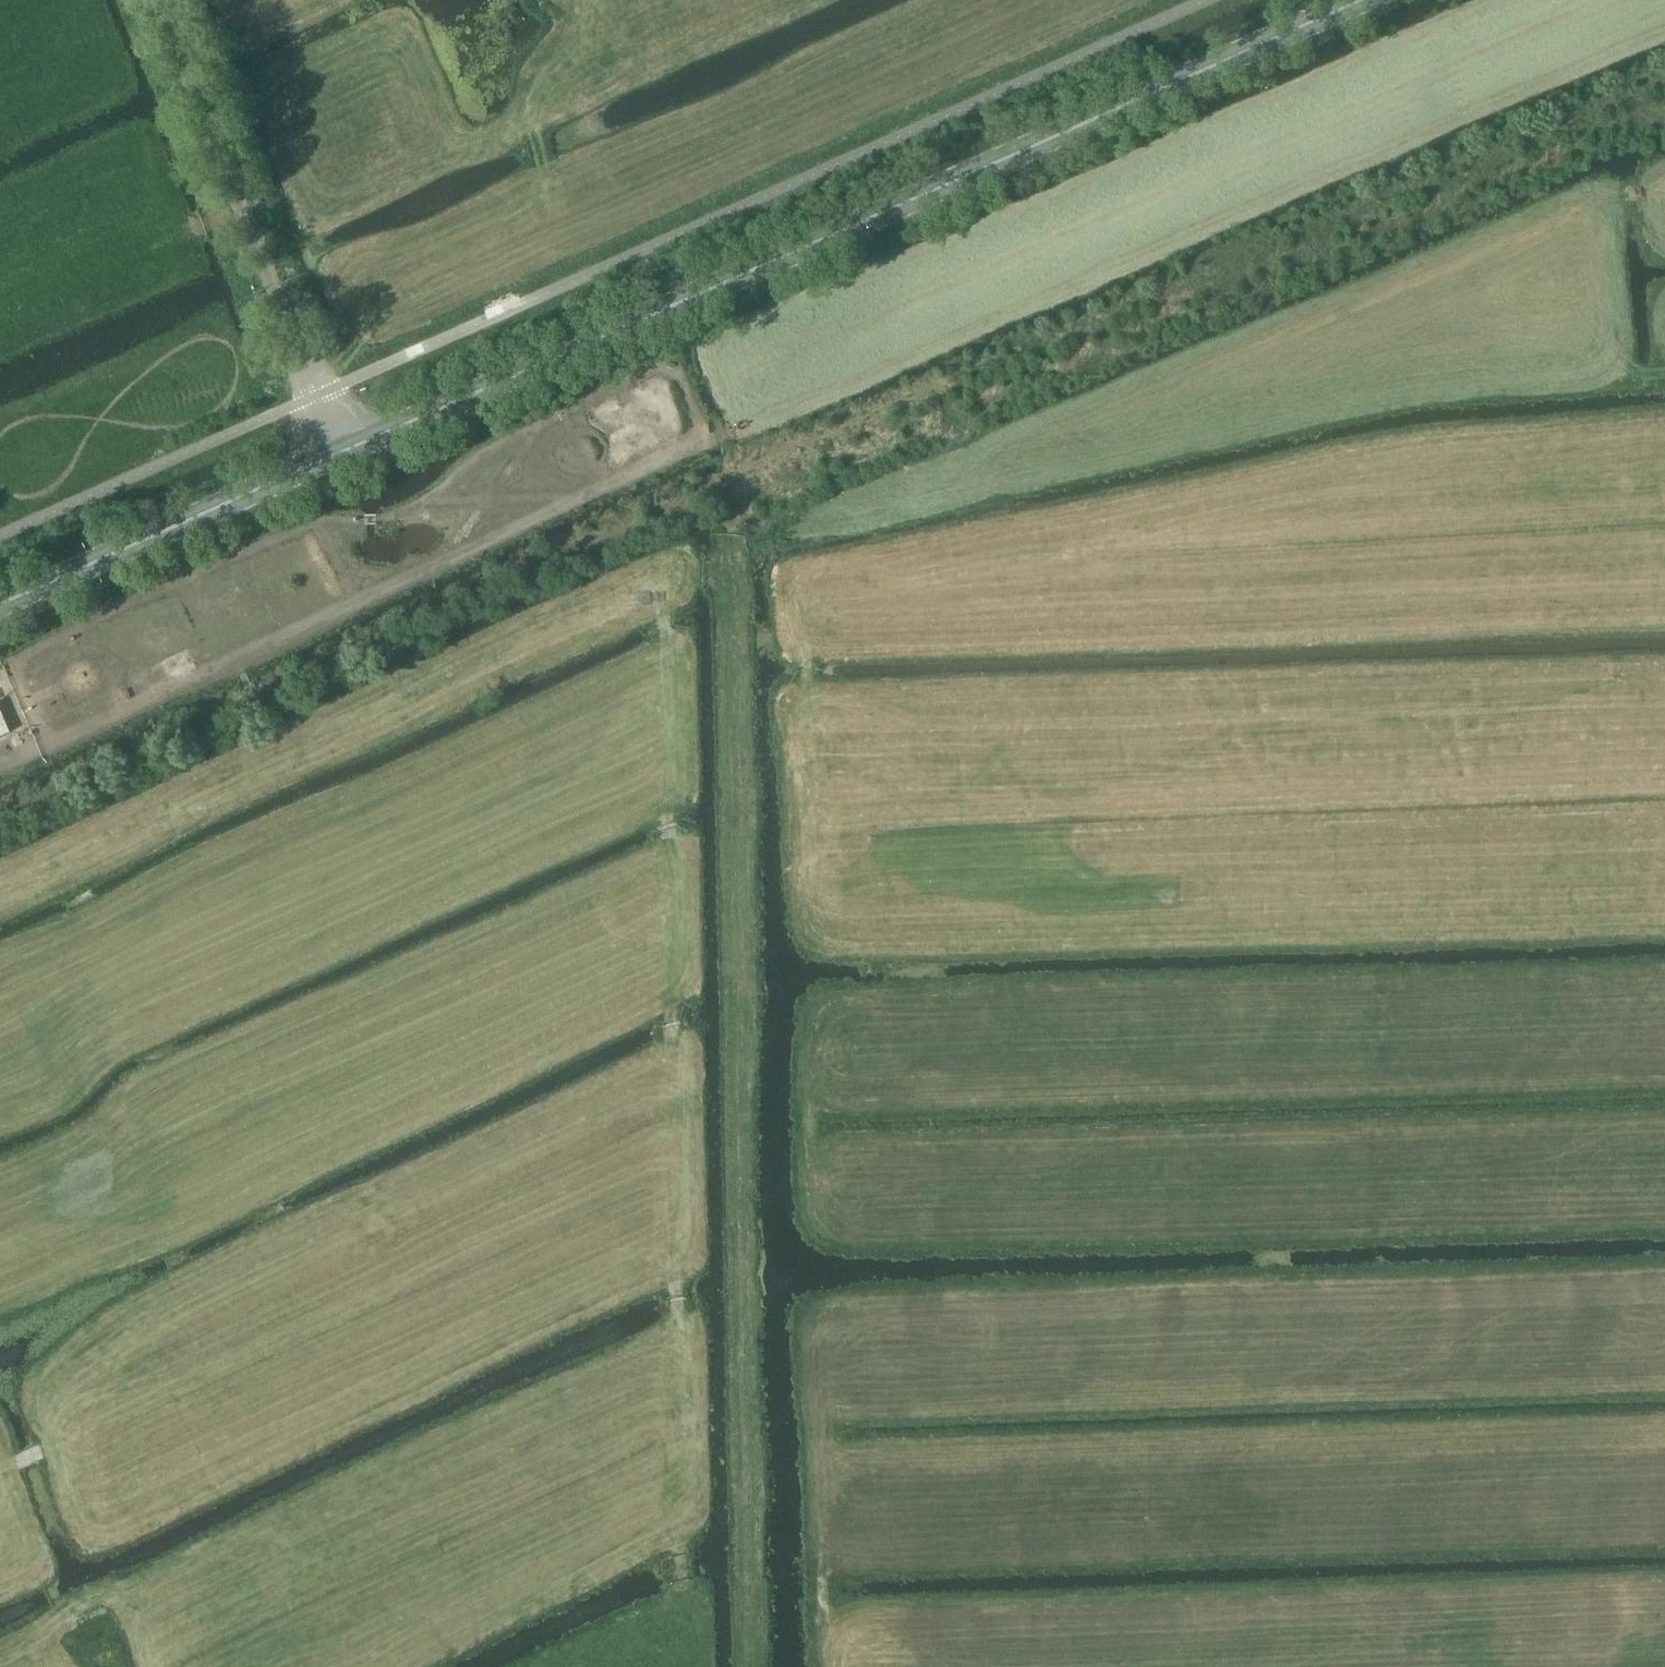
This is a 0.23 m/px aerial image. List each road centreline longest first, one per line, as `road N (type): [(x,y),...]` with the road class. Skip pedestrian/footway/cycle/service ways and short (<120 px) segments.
road 1 (secondary): [(0,606),(1358,0)]
road 2 (track): [(340,453),(163,0)]

